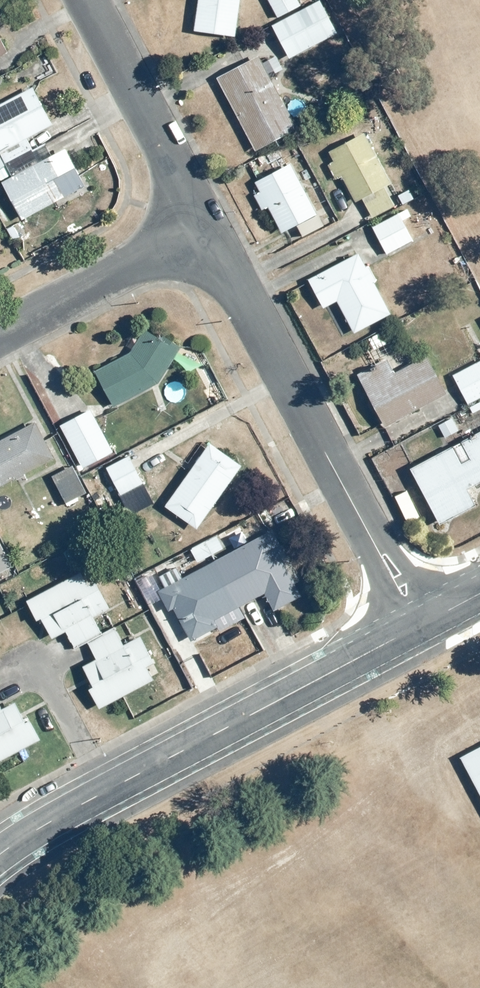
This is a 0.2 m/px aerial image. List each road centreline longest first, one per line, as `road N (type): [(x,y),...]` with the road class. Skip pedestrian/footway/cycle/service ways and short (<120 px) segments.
road 1 (tertiary): [(421,623),(0,855)]
road 2 (residential): [(205,231),(421,623)]
road 3 (residential): [(85,0),(205,231)]
road 4 (residential): [(0,336),(205,231)]

